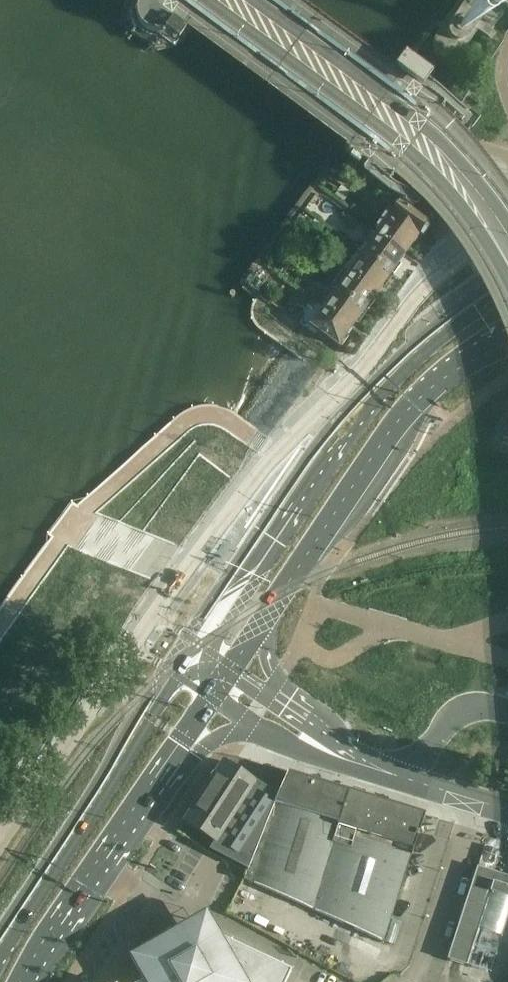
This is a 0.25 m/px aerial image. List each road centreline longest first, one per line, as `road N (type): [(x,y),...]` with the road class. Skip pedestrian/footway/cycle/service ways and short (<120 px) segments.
road 1 (secondary): [(507,285),(421,347),(188,662)]
road 2 (secondary): [(224,685),(399,419),(453,370),(507,342)]
road 3 (secondary): [(507,261),(418,147),(219,0)]
road 4 (secondary): [(31,981),(224,685)]
road 5 (secondary): [(188,662),(0,949)]
road 6 (unclassified): [(507,816),(351,761),(224,685)]

